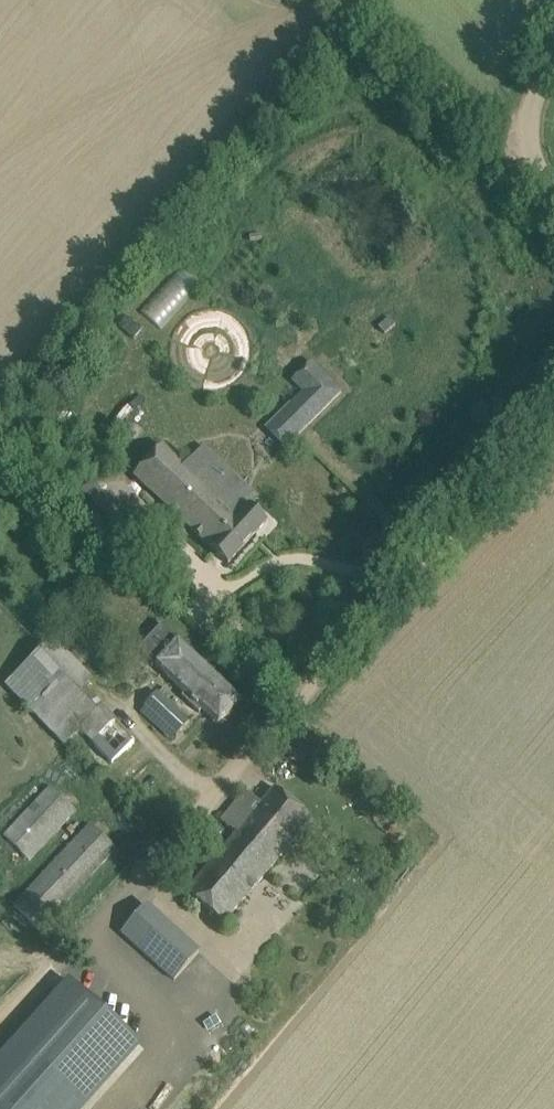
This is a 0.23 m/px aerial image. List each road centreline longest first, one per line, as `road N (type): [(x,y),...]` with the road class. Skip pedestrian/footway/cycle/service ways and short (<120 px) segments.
road 1 (track): [(523,123),(485,129),(347,0)]
road 2 (unclassified): [(553,184),(543,175),(523,123),(529,89),(553,51)]

